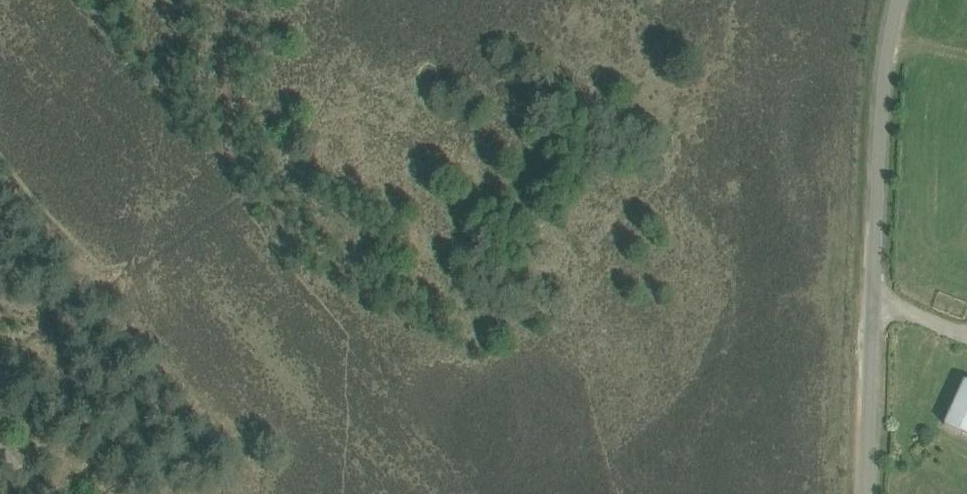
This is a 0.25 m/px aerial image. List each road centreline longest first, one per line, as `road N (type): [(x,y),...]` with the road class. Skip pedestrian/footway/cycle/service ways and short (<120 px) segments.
road 1 (unclassified): [(871,493),(888,103),(901,0)]

